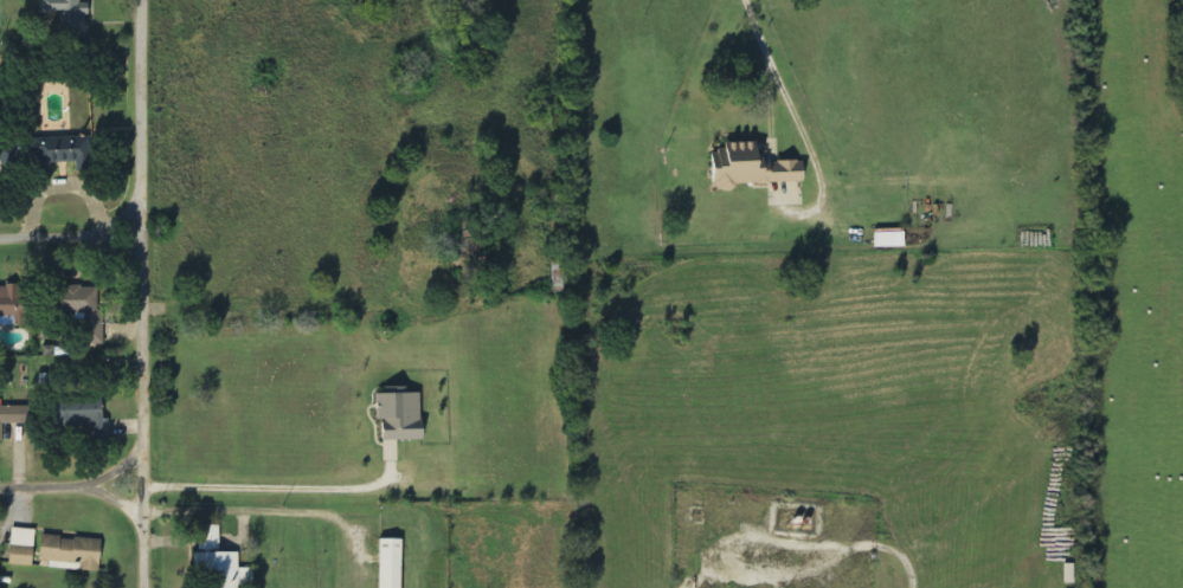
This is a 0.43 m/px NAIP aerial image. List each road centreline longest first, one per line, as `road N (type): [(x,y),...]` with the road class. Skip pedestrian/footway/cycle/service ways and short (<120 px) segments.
road 1 (residential): [(142,587),(140,0)]
road 2 (residential): [(139,458),(89,486),(0,489)]
road 3 (residential): [(0,237),(139,230)]

